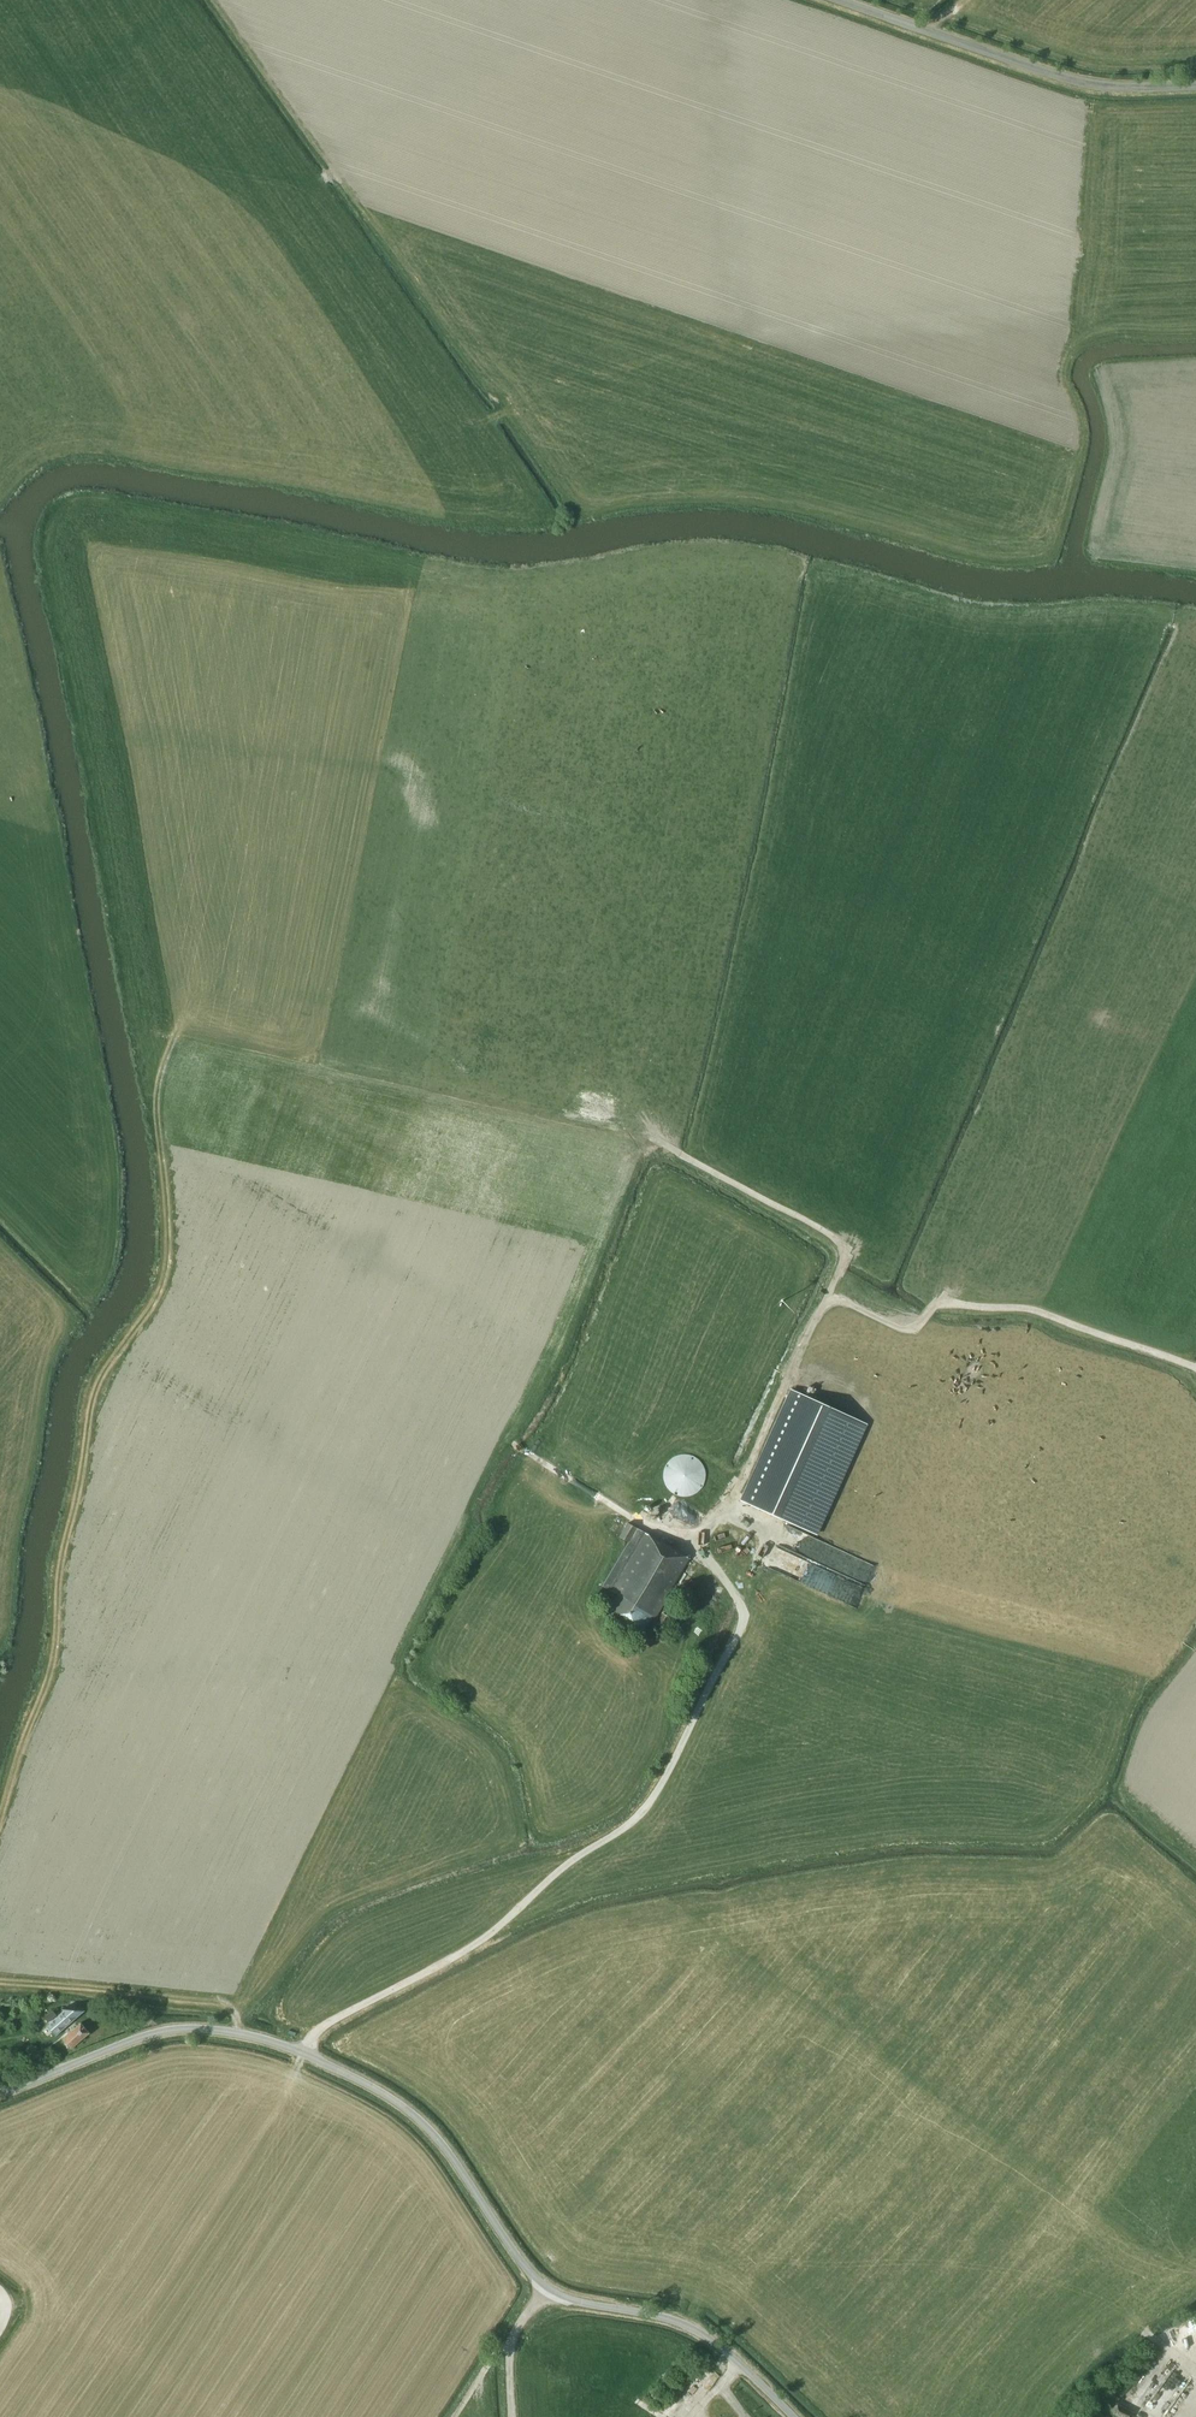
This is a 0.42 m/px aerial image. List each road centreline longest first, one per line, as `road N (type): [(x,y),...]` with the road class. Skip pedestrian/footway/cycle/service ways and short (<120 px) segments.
road 1 (unclassified): [(793,2416),(690,2326),(546,2287),(428,2129),(393,2100),(306,2053),(236,2032),(158,2031),(0,2094)]
road 2 (tertiary): [(838,0),(1082,82),(1195,85)]
road 3 (track): [(510,2416),(512,2337),(546,2287)]

